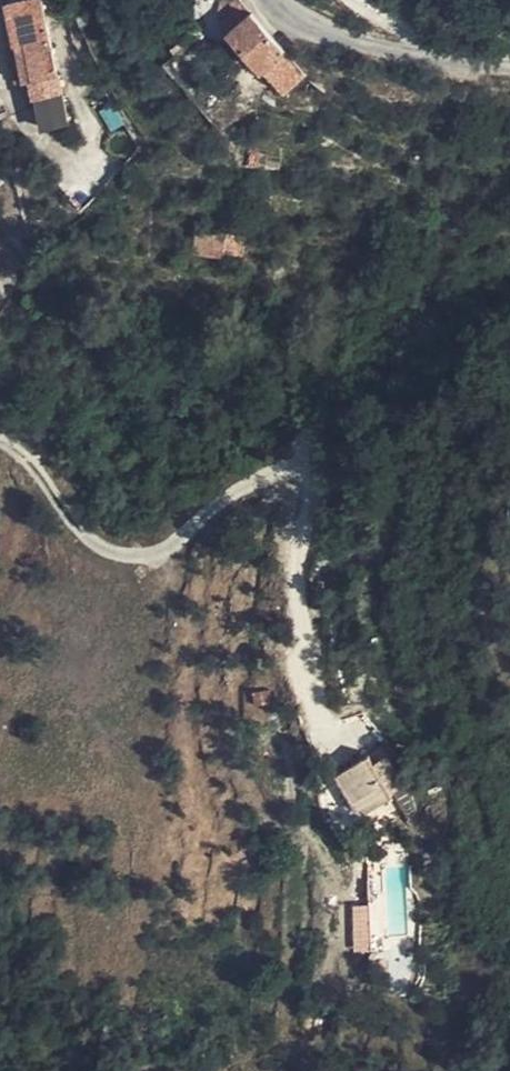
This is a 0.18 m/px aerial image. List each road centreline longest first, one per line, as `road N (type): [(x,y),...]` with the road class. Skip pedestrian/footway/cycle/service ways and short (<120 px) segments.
road 1 (track): [(0,441),(30,464),(82,534),(109,554),(141,560),(170,551),(252,483),(310,466),(320,490),(298,567),(310,683),(329,730),(346,742)]
road 2 (unclassified): [(509,74),(379,52),(305,23),(277,0)]

